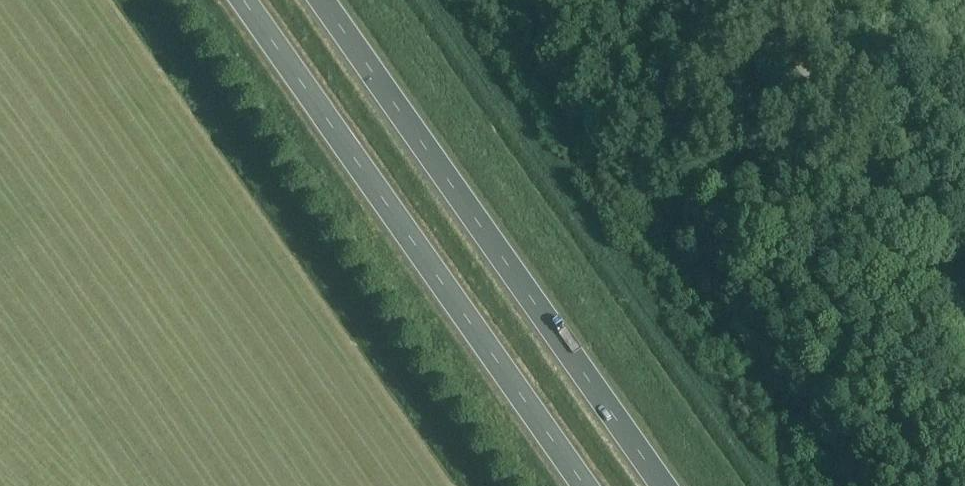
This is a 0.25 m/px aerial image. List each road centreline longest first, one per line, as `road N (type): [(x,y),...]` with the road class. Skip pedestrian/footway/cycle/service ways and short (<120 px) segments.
road 1 (trunk): [(241,0),(583,485)]
road 2 (trunk): [(663,485),(321,0)]

